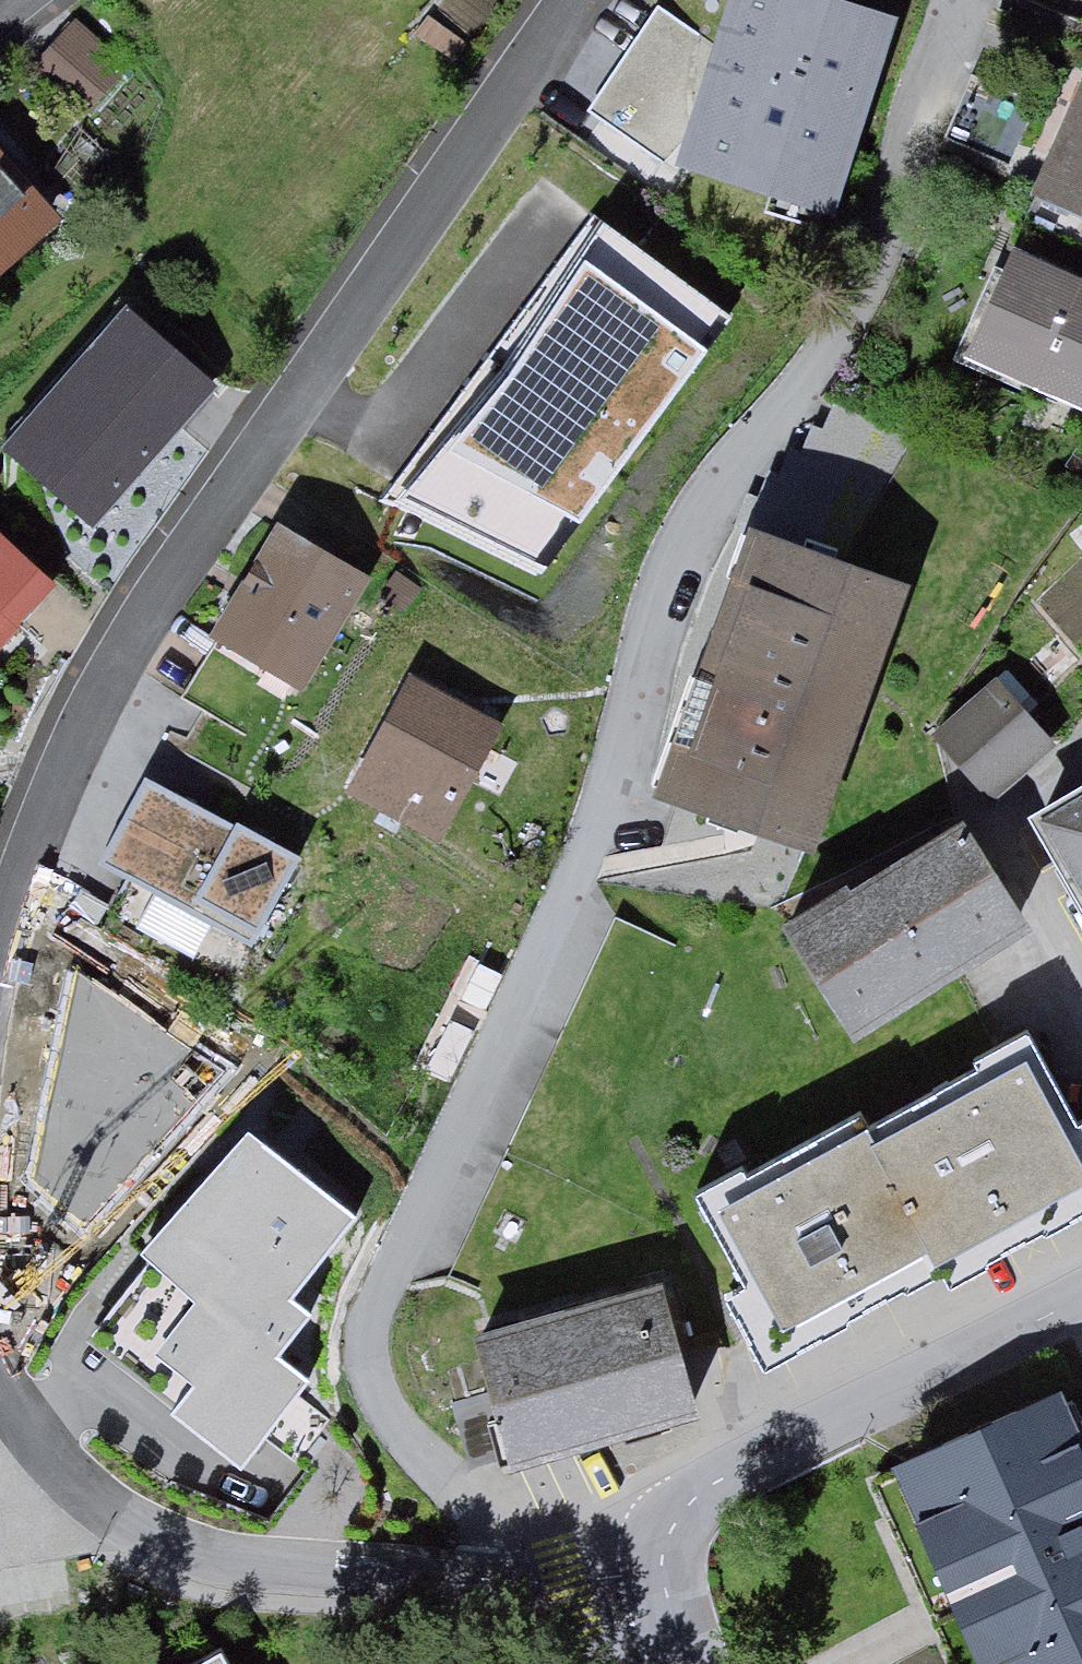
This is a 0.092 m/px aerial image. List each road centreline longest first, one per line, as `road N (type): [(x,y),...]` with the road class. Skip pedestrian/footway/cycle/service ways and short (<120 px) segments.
road 1 (residential): [(503,1562),(382,1461),(381,1320),(579,886),(663,559),(827,334),(970,0)]
road 2 (residential): [(591,0),(372,327),(152,626),(13,894),(0,941)]
road 3 (residential): [(0,1394),(66,1484),(373,1599),(503,1562)]
road 4 (residential): [(662,1519),(1081,1303)]
road 5 (residential): [(503,1562),(662,1519)]
road 6 (residential): [(662,1519),(706,1663)]

